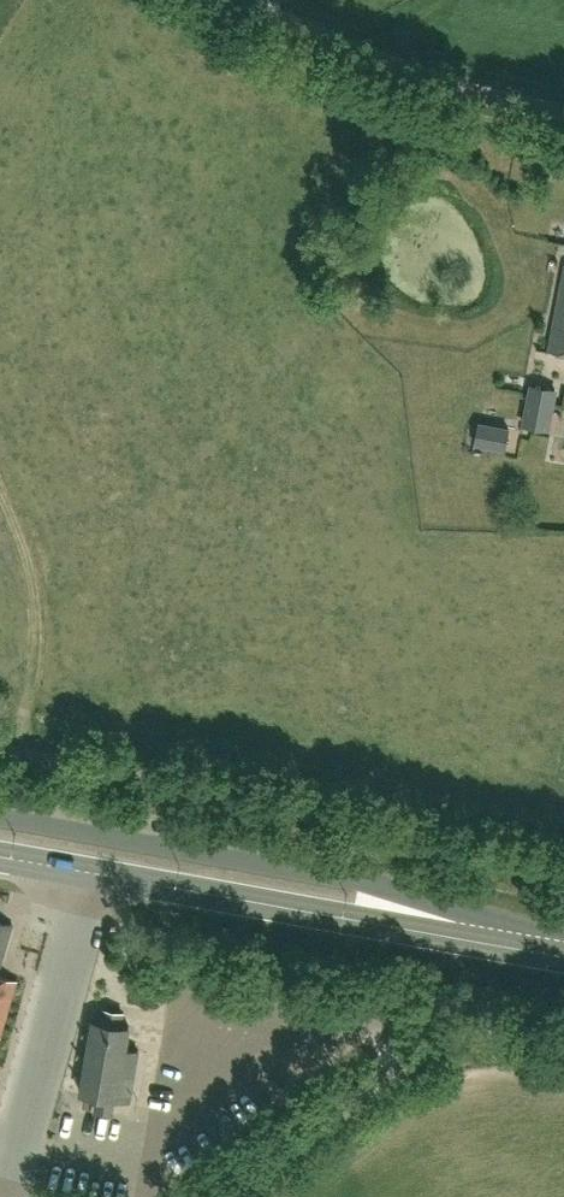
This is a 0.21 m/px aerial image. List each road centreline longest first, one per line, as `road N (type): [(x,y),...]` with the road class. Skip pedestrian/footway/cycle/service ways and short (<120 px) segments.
road 1 (unclassified): [(563,863),(0,752)]
road 2 (secondary): [(563,959),(0,859)]
road 3 (unclassified): [(563,1045),(475,1035),(428,1049),(225,1196)]
road 4 (unclassified): [(563,114),(413,74),(331,44),(250,0)]
road 5 (track): [(0,487),(35,578),(37,607),(15,755)]

